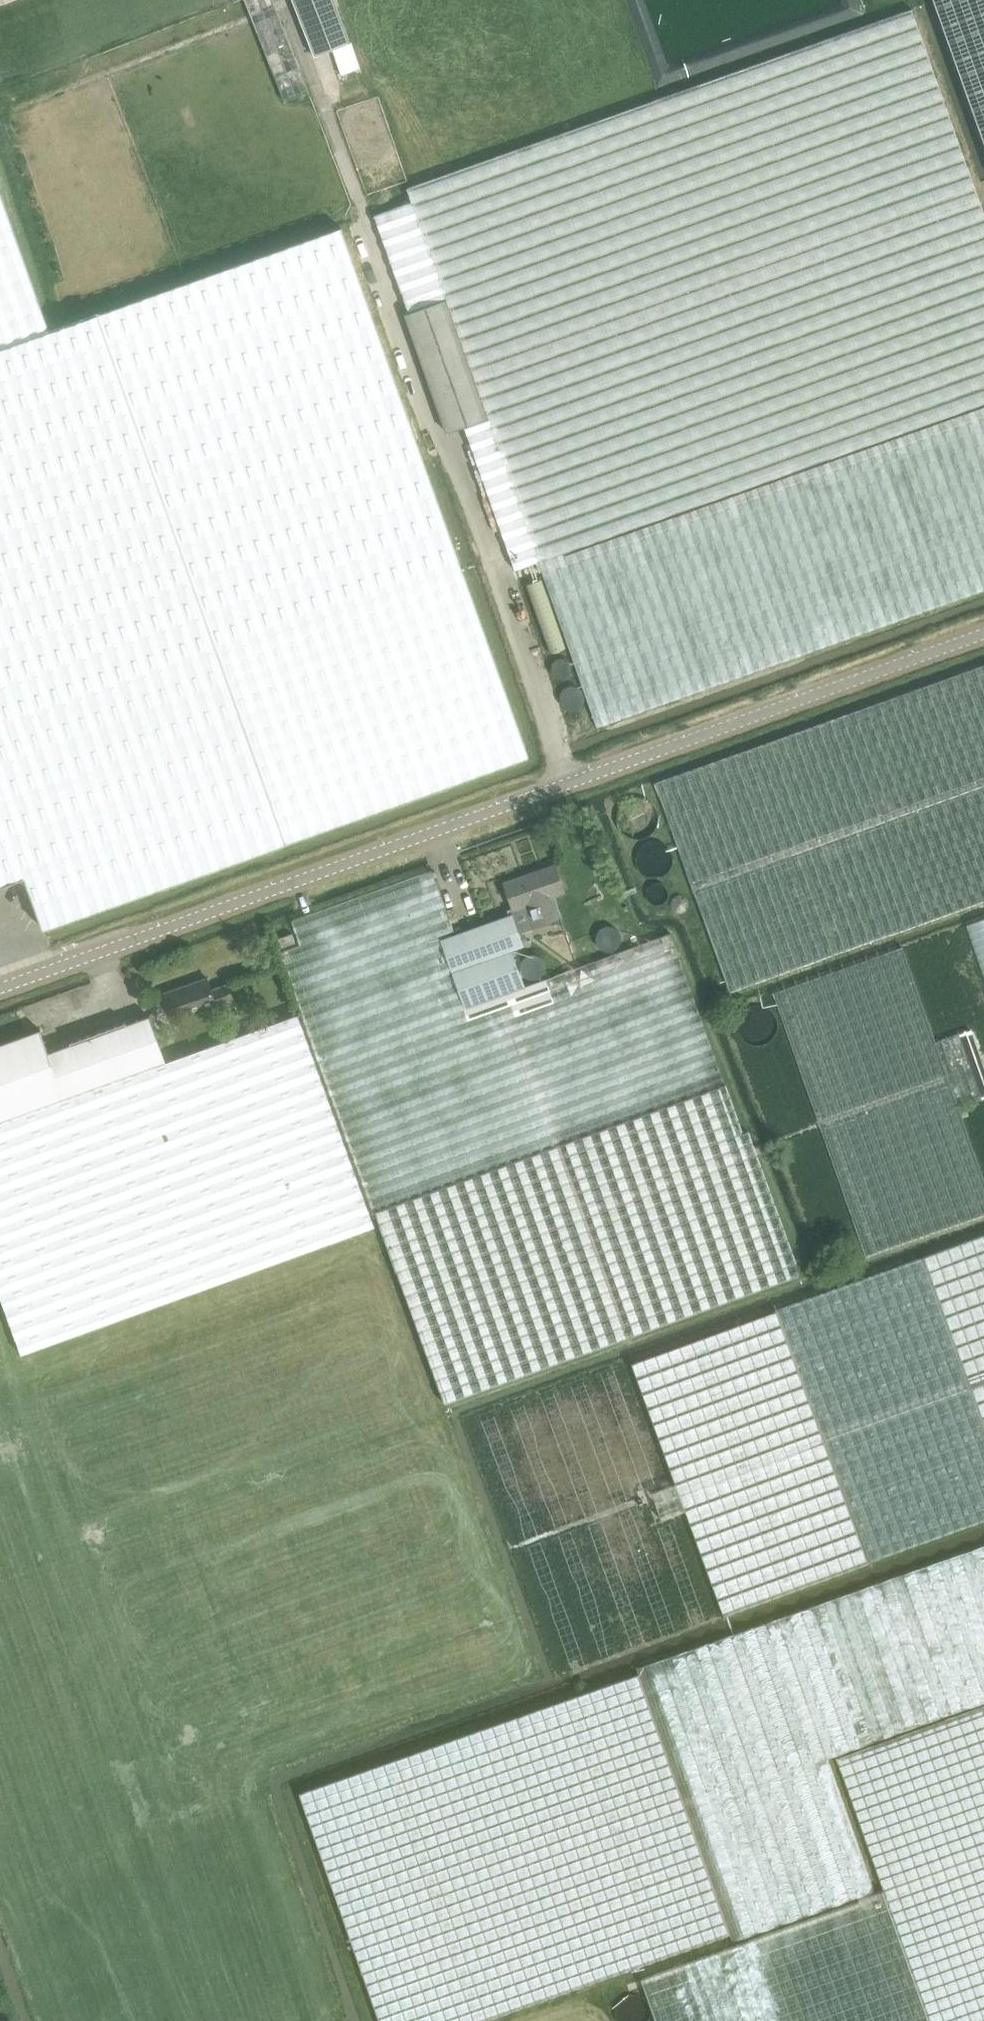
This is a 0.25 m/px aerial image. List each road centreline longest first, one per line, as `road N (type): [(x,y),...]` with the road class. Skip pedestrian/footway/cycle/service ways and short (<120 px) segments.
road 1 (unclassified): [(0,990),(983,635)]

